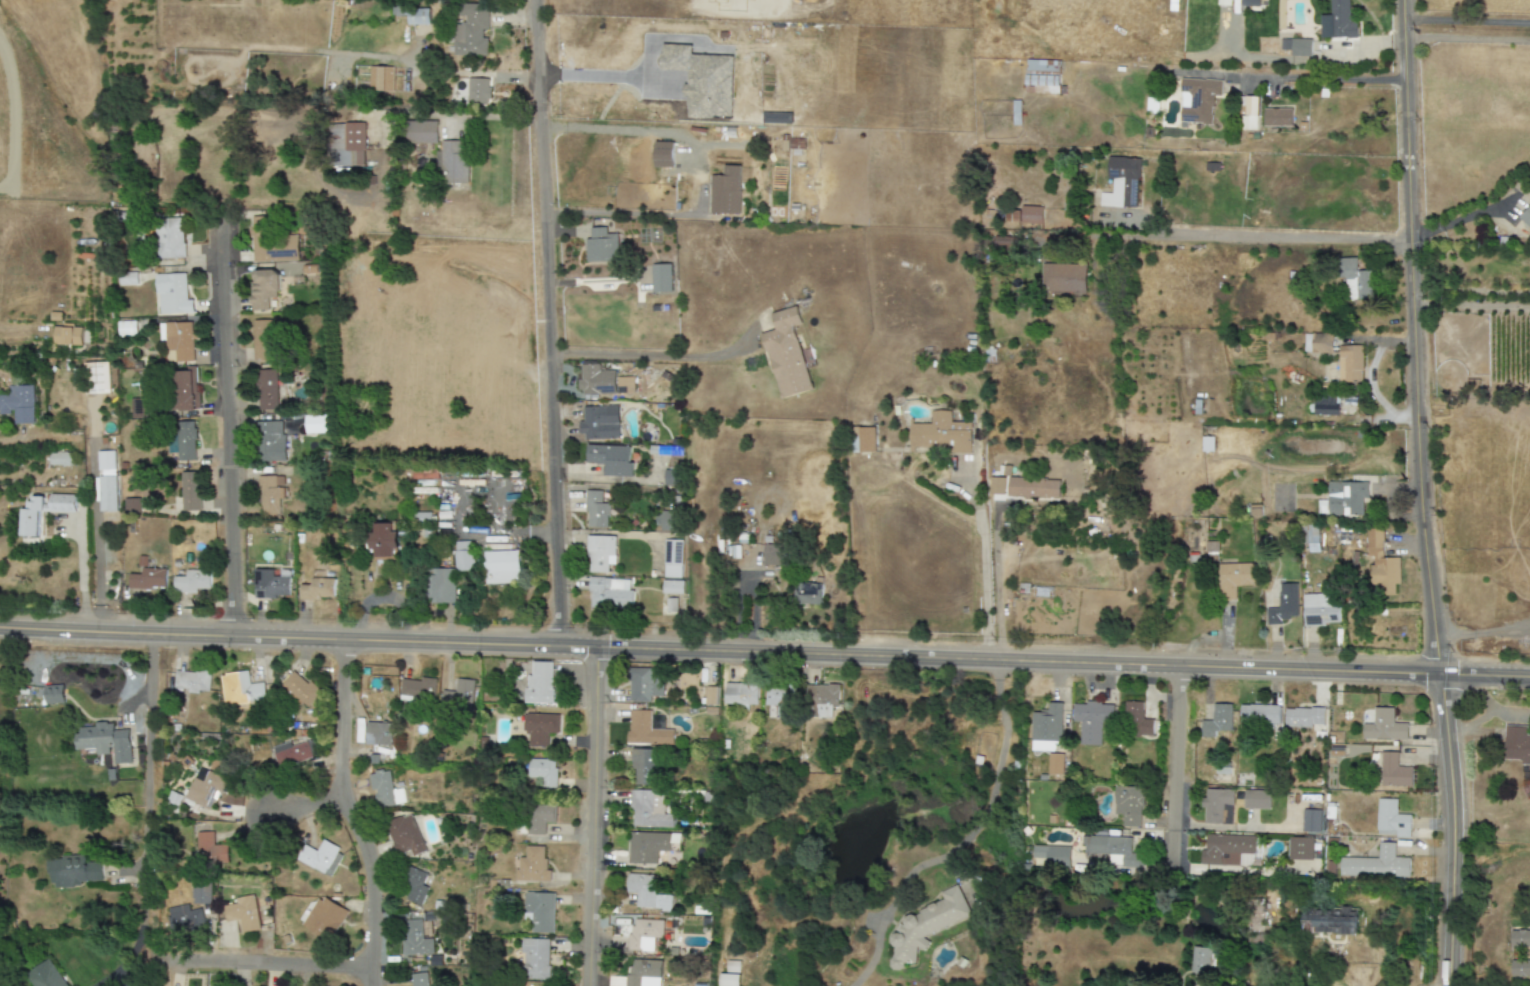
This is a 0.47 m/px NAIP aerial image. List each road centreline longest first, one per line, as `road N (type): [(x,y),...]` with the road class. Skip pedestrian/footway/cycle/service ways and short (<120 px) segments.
road 1 (tertiary): [(0,623),(1529,677)]
road 2 (residential): [(1443,678),(1425,518),(1405,0)]
road 3 (residential): [(562,648),(533,0)]
road 4 (residential): [(237,633),(223,215)]
road 5 (residential): [(996,659),(1004,730),(975,833),(956,854),(903,878),(878,930),(872,965),(852,985)]
road 6 (residential): [(1415,240),(1131,234),(1043,251)]
road 7 (residential): [(368,985),(372,894),(342,798),(337,636)]
road 8 (tertiary): [(587,985),(591,649)]
road 9 (tertiary): [(1445,985),(1443,678)]
road 10 (residential): [(152,955),(369,966)]
road 11 (residential): [(96,627),(102,538),(90,415)]
road 12 (residential): [(551,351),(707,359),(753,339)]
road 13 (residential): [(1175,665),(1177,870)]
road 14 (residential): [(545,212),(696,215)]

